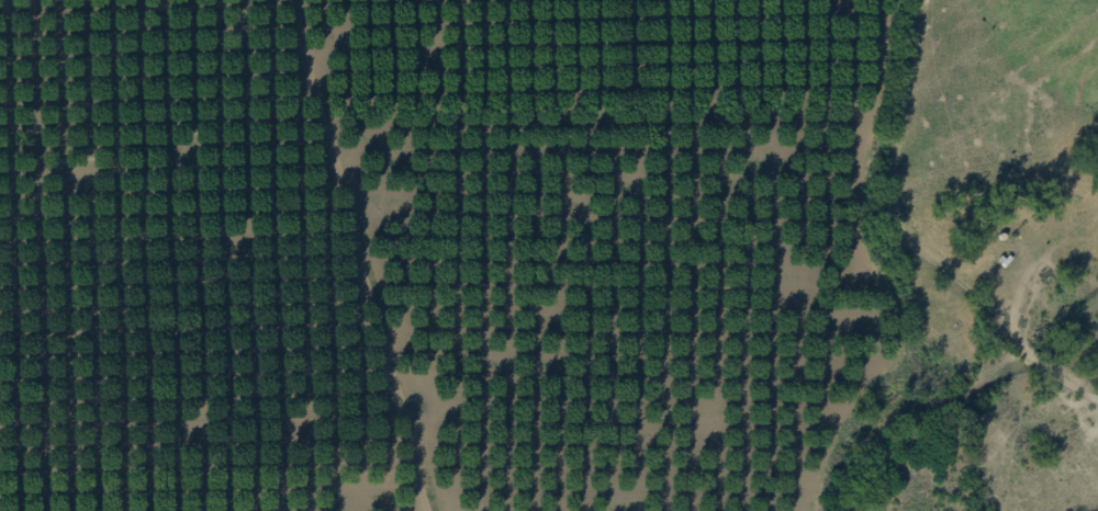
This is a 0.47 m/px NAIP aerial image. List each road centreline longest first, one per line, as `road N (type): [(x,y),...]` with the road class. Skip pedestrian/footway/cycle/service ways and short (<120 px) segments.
road 1 (residential): [(333,510),(648,256),(768,231),(897,237),(976,295),(1097,422)]

